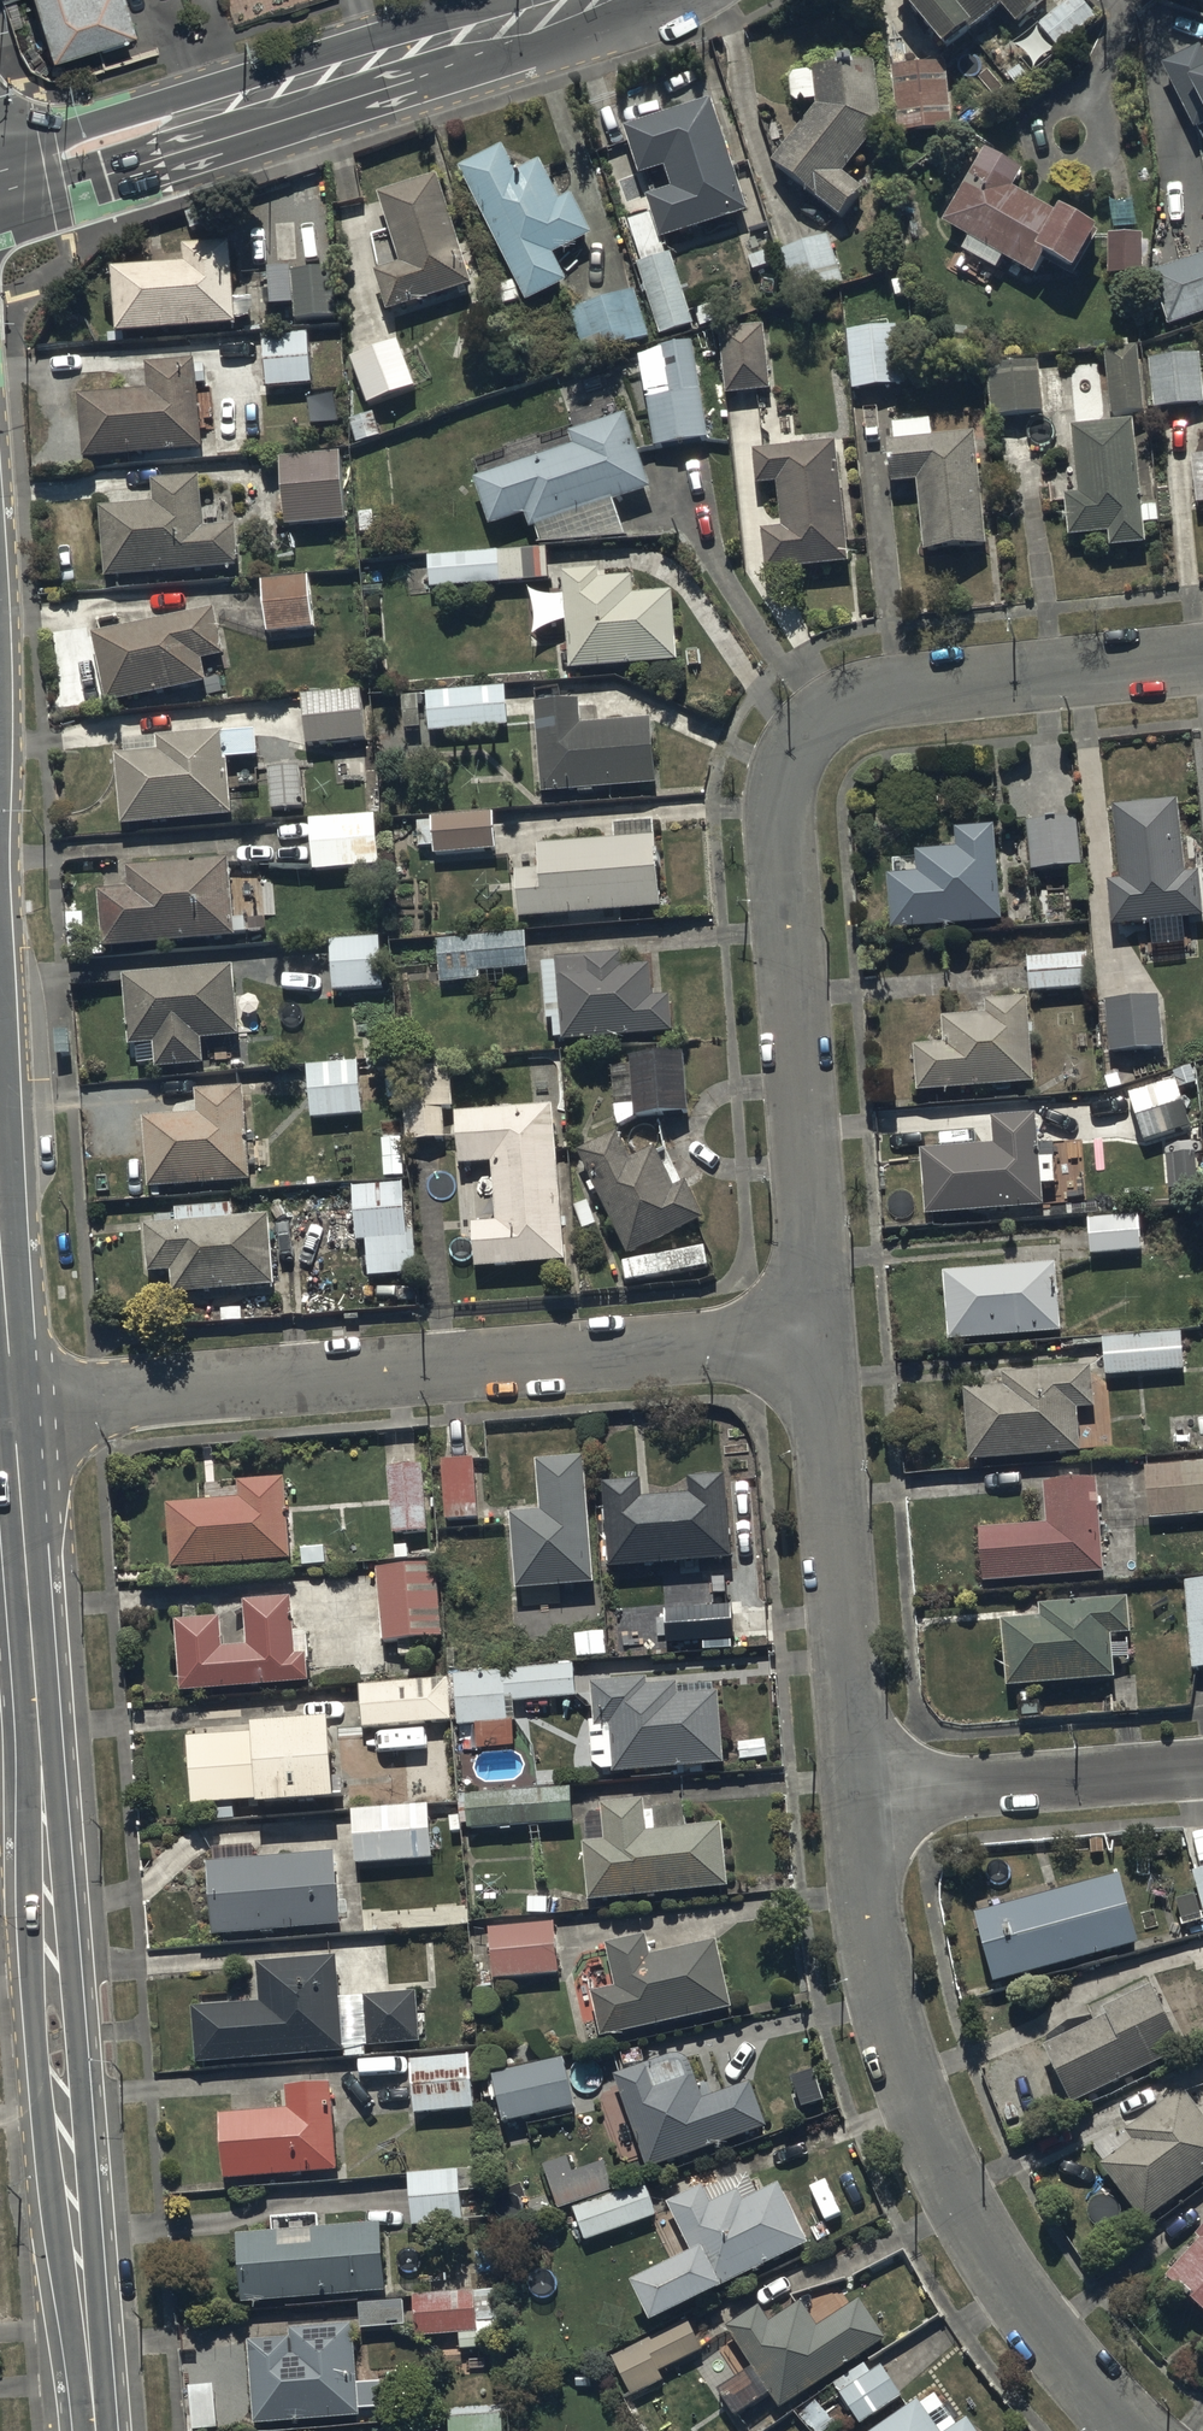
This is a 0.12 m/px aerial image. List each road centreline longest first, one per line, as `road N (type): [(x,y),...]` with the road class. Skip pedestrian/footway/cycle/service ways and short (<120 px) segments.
road 1 (secondary): [(93,2430),(14,1401)]
road 2 (residential): [(1202,656),(849,699),(817,720),(795,748),(778,822),(823,1339)]
road 3 (residential): [(14,1401),(823,1339)]
road 4 (residential): [(860,1793),(875,1937),(903,2063),(951,2185),(1002,2279),(1130,2430)]
road 5 (tertiary): [(559,0),(0,183)]
road 6 (residential): [(823,1339),(860,1793)]
road 7 (residential): [(860,1793),(1202,1767)]
road 8 (secondary): [(14,1401),(0,1262)]
road 9 (secondary): [(0,980),(0,1117)]

